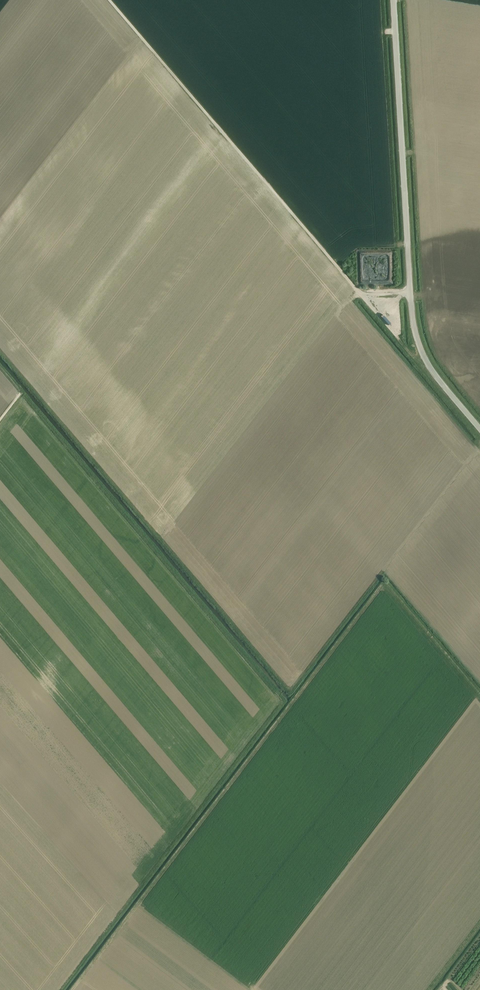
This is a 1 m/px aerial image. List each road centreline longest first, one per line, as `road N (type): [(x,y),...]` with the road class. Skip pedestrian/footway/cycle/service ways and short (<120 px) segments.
road 1 (unclassified): [(411,295),(362,296),(109,0)]
road 2 (unclassified): [(411,295),(393,0)]
road 3 (unclassified): [(479,429),(421,351),(411,295)]

